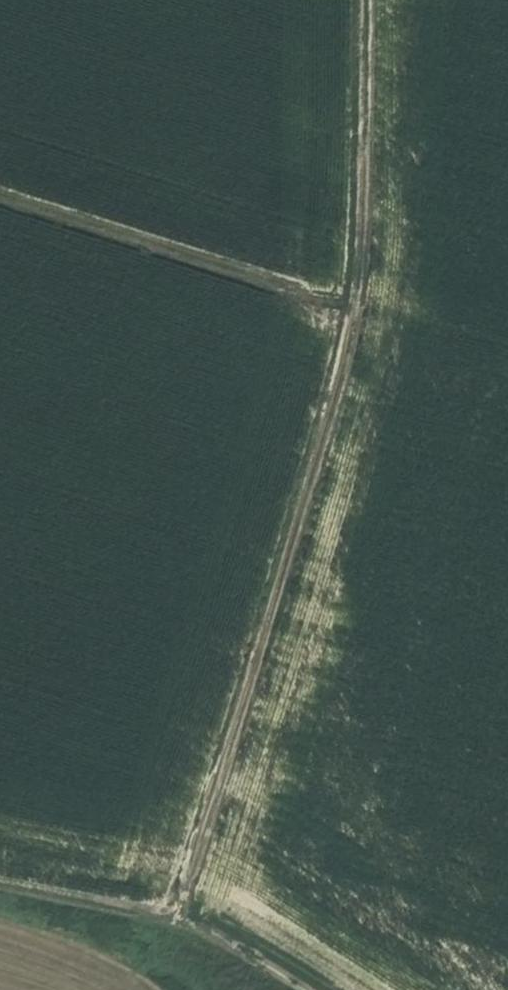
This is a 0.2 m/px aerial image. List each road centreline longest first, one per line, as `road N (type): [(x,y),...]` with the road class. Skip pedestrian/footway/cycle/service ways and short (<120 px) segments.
road 1 (track): [(299,989),(178,920),(356,314)]
road 2 (track): [(0,190),(356,314)]
road 3 (track): [(356,314),(361,0)]
road 4 (track): [(178,920),(0,886)]

